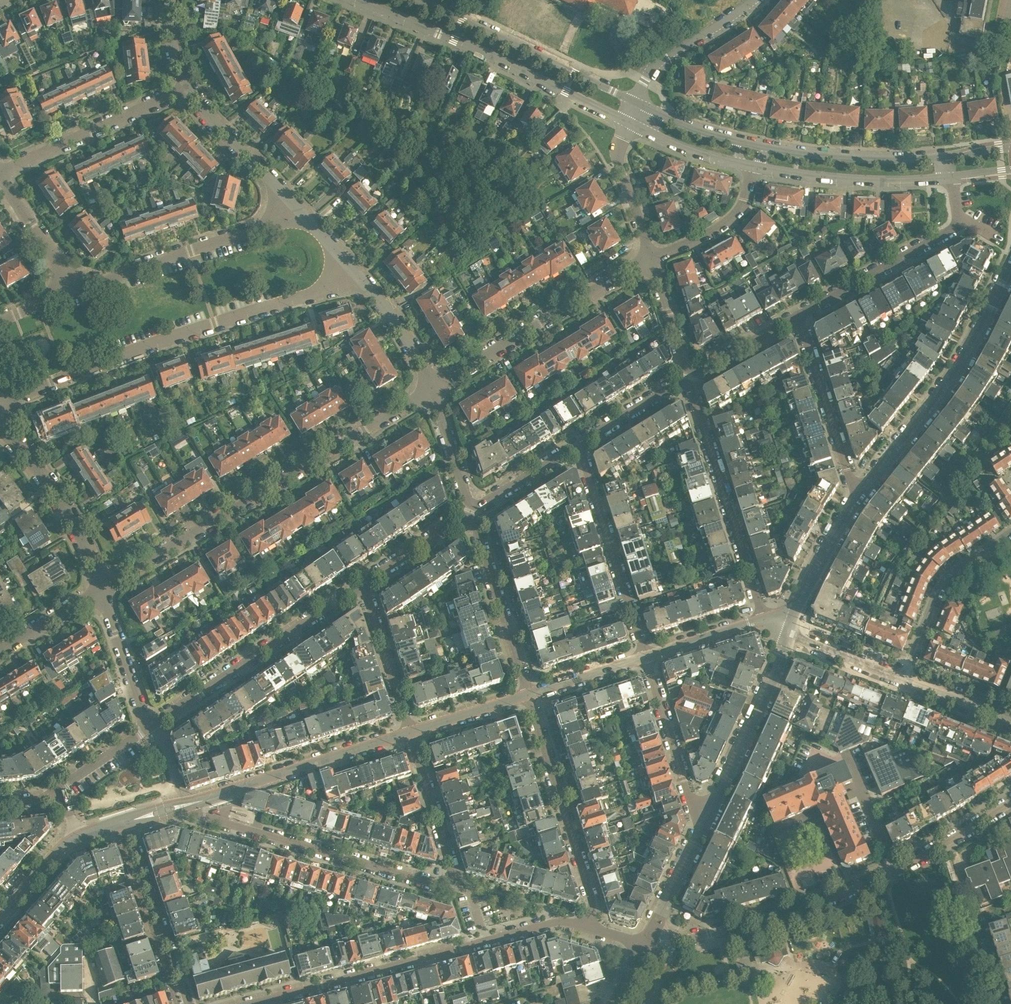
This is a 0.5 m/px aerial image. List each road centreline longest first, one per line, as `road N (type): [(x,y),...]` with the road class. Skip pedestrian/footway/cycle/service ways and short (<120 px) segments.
road 1 (residential): [(187,805),(203,817),(445,882),(452,865),(411,732)]
road 2 (residential): [(654,928),(684,939),(836,894),(895,870),(1010,800)]
road 3 (residential): [(103,587),(430,390)]
road 4 (residential): [(352,269),(310,292),(0,402)]
road 5 (residential): [(247,1003),(561,921),(587,928)]
road 6 (tertiary): [(357,0),(628,122)]
road 7 (tertiary): [(864,493),(950,384),(1010,266)]
road 8 (residential): [(430,390),(651,257)]
road 9 (residential): [(151,725),(362,586)]
road 10 (residential): [(690,378),(763,619)]
road 11 (residential): [(587,928),(592,904),(528,694)]
road 12 (tertiary): [(636,102),(420,0)]
road 13 (residential): [(77,289),(300,211)]
road 14 (residential): [(187,805),(411,732)]
road 15 (residential): [(645,657),(579,445)]
road 16 (residential): [(0,174),(187,88)]
road 17 (tertiary): [(709,813),(788,634)]
road 18 (residential): [(798,318),(951,233),(958,214)]
road 19 (tertiary): [(755,167),(863,180),(949,177)]
road 20 (residential): [(103,587),(66,510),(0,423)]
road 21 (residential): [(528,694),(470,511)]
road 22 (residential): [(186,1003),(123,823)]
road 23 (residential): [(903,679),(949,573),(1010,530)]
road 24 (residential): [(798,318),(850,478),(864,493)]
road 25 (residential): [(123,823),(176,1003)]
road 26 (tertiary): [(945,157),(844,157),(769,147)]
road 27 (residential): [(645,657),(690,802),(709,813)]
road 28 (residential): [(300,211),(187,88)]
road 29 (tertiary): [(788,634),(864,493)]
road 30 (residential): [(636,102),(661,60),(753,0)]
road 31 (residential): [(411,732),(362,586)]
road 32 (residential): [(651,257),(714,232),(744,205),(752,166)]
road 33 (residential): [(151,725),(103,587)]
road 34 (residential): [(430,390),(397,322),(352,269)]
road 35 (residential): [(651,257),(619,164),(628,122)]
road 36 (residential): [(77,289),(0,174)]
road 37 (residential): [(362,586),(470,511)]
road 38 (residential): [(579,445),(690,378)]
road 39 (tertiary): [(654,928),(709,813)]
road 40 (residential): [(470,511),(430,390)]
road 41 (residential): [(470,511),(579,445)]
road 42 (residential): [(690,378),(651,257)]
road 43 (residential): [(645,657),(763,619)]
road 44 (residential): [(690,378),(798,318)]
road 45 (residential): [(903,679),(788,634)]
road 46 (tertiary): [(628,122),(744,164)]
road 47 (residential): [(411,732),(528,694)]
road 48 (residential): [(528,694),(645,657)]
road 49 (residential): [(0,650),(103,587)]

